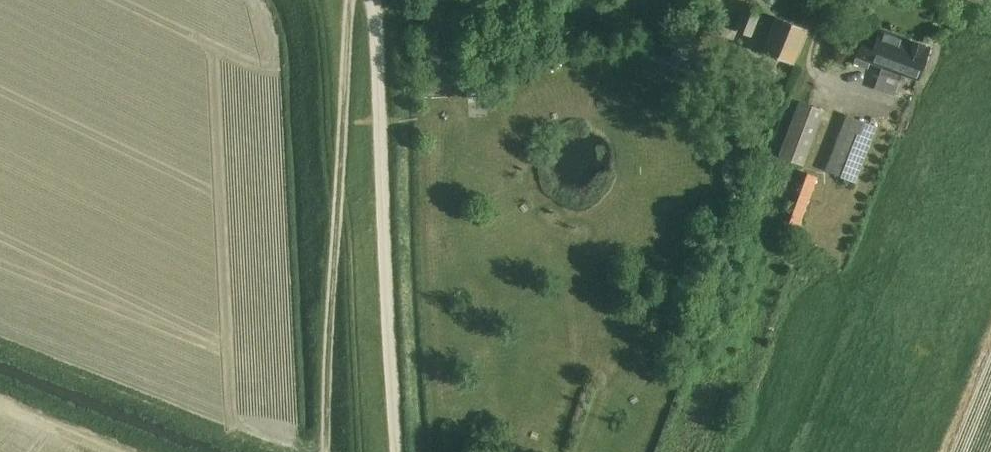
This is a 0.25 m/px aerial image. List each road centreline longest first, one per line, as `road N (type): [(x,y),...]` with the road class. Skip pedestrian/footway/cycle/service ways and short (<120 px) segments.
road 1 (track): [(371,0),(395,451)]
road 2 (track): [(349,0),(327,451)]
road 3 (track): [(111,451),(0,405)]

